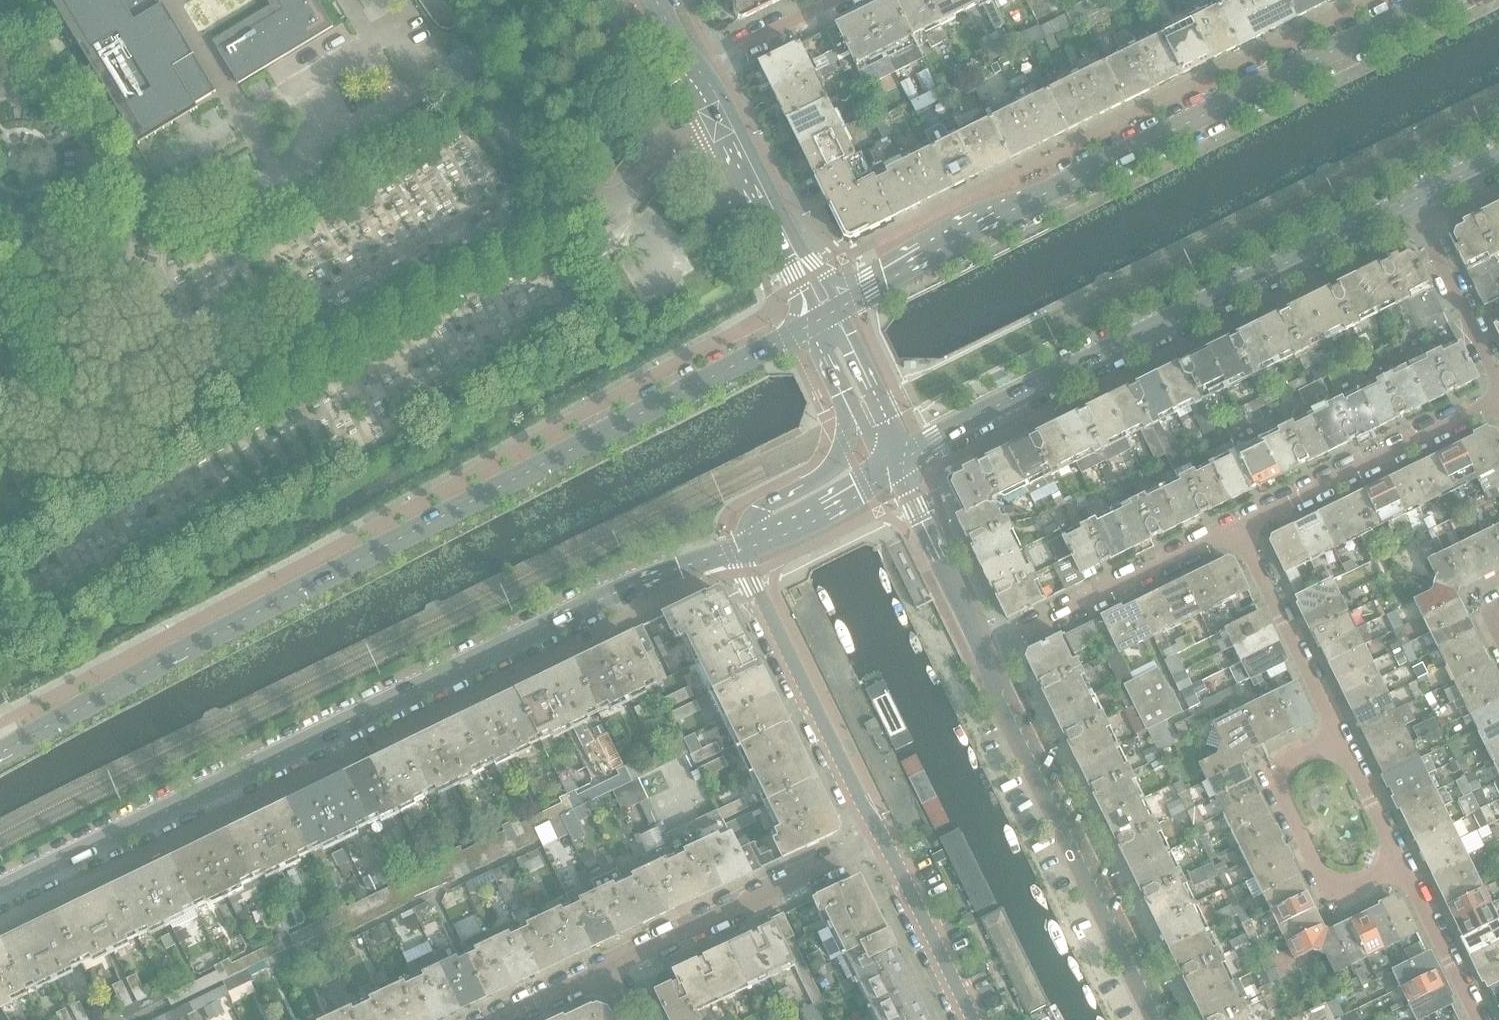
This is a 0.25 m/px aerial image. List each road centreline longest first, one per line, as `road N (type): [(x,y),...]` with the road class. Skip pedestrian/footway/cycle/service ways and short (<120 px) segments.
road 1 (secondary): [(823,317),(0,752)]
road 2 (secondary): [(0,891),(592,601),(747,546)]
road 3 (secondary): [(1425,0),(989,220),(823,317)]
road 4 (secondary): [(899,471),(978,414),(1409,202)]
road 5 (tertiary): [(1161,1019),(981,650)]
road 6 (tertiary): [(747,546),(765,605),(880,840)]
road 7 (residential): [(1333,718),(1258,755),(1322,890),(1397,856)]
road 8 (residential): [(880,840),(611,965)]
road 9 (residential): [(1498,402),(1237,527)]
road 10 (residential): [(1237,527),(981,650)]
road 11 (tertiary): [(823,317),(725,118),(694,71)]
road 12 (residential): [(1333,718),(1237,527)]
road 13 (residential): [(1409,202),(1498,385)]
road 14 (tertiary): [(880,840),(972,1019)]
road 15 (tertiary): [(981,650),(899,471)]
road 16 (residential): [(1476,1019),(1397,856)]
road 17 (tertiary): [(856,421),(827,474),(757,513),(747,546)]
road 18 (tertiary): [(899,471),(847,339),(823,317)]
road 19 (residential): [(694,71),(833,0)]
road 20 (secondary): [(747,546),(887,478)]
road 21 (residential): [(1397,856),(1333,718)]
road 22 (residential): [(611,965),(496,1019)]

